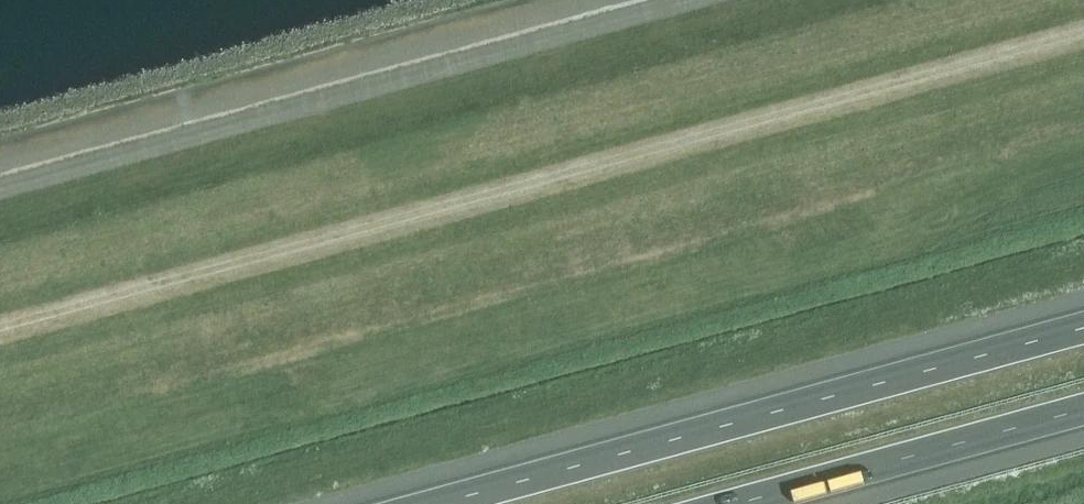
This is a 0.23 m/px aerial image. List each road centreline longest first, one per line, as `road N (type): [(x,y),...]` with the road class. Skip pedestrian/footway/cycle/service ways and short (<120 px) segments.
road 1 (track): [(0,326),(1083,31)]
road 2 (motorway): [(1083,328),(440,503)]
road 3 (motorway): [(739,503),(1083,410)]

